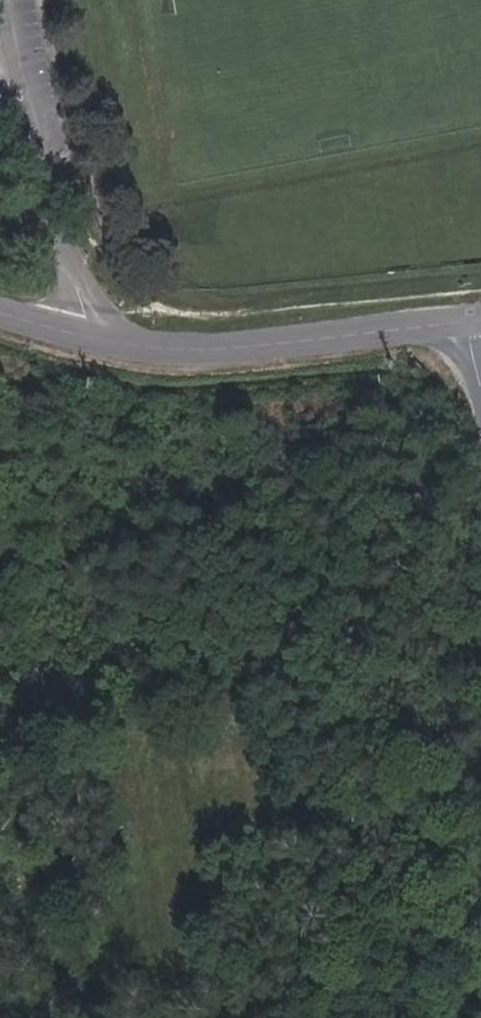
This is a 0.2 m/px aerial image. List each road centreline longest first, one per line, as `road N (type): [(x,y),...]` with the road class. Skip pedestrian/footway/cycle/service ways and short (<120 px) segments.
road 1 (secondary): [(471,320),(237,349),(90,340)]
road 2 (residential): [(17,107),(89,314),(90,340)]

